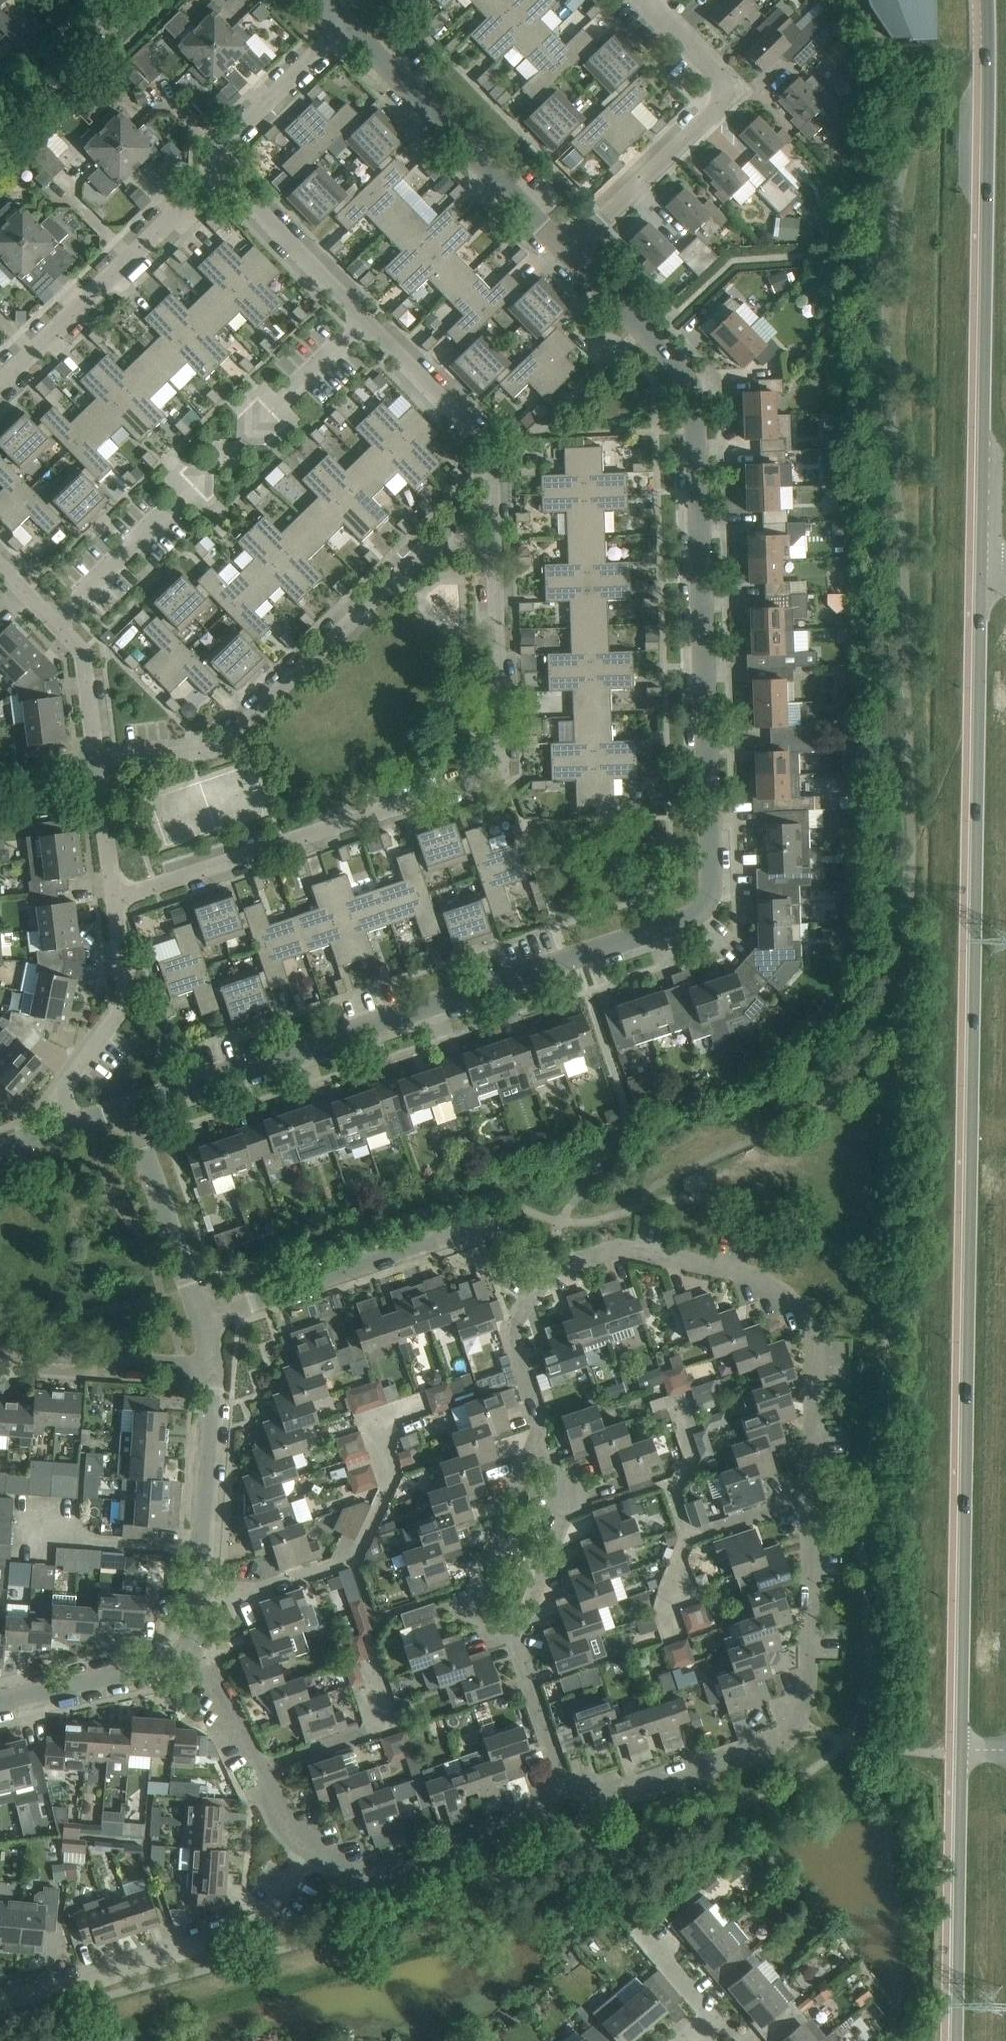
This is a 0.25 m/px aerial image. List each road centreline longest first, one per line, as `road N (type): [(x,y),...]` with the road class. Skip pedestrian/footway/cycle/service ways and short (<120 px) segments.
road 1 (residential): [(129,1106),(677,924),(709,887),(695,405),(678,366),(570,253)]
road 2 (secondary): [(977,574),(957,1755)]
road 3 (residential): [(563,1786),(643,1785),(784,1738),(799,1722),(810,1674),(816,1356),(804,1317),(753,1277),(628,1246),(575,1263),(549,1261)]
road 4 (residential): [(116,902),(490,775),(501,761),(493,545)]
road 5 (secondary): [(982,0),(977,574)]
road 6 (residential): [(98,764),(221,748),(430,547),(493,545)]
road 7 (residential): [(55,622),(368,321)]
road 8 (residential): [(202,1317),(479,1228),(504,1233),(549,1261)]
road 9 (residential): [(0,1997),(65,1987),(254,1928),(292,1888),(315,1846)]
road 10 (residential): [(570,253),(717,114),(717,74),(647,0)]
road 11 (residential): [(570,253),(345,26)]
road 12 (residential): [(0,373),(212,160)]
road 13 (residential): [(189,1652),(204,1596),(214,1365)]
road 14 (secondary): [(957,1755),(952,2040)]
road 15 (residential): [(315,1846),(383,1875),(498,1835),(563,1786)]
road 16 (residential): [(493,545),(490,464),(480,436),(368,321)]
road 17 (residential): [(71,1126),(64,1086),(124,1005),(116,902)]
road 18 (residential): [(315,1846),(282,1813),(266,1766),(189,1652)]
road 19 (residential): [(368,321),(212,160)]
road 20 (residential): [(202,1317),(129,1106)]
road 21 (residential): [(0,1360),(214,1365)]
road 22 (residential): [(514,1633),(493,1625),(480,1592),(483,1569),(529,1465),(544,1454)]
road 23 (residential): [(544,1454),(514,1335),(549,1261)]
road 24 (residential): [(514,1633),(563,1516),(567,1484),(544,1454)]
road 25 (residential): [(0,1701),(189,1652)]
road 26 (residential): [(212,160),(345,26)]
road 27 (tertiary): [(0,129),(134,0)]
road 28 (residential): [(563,1786),(514,1633)]
road 29 (residential): [(98,764),(93,664),(55,622)]
road 30 (residential): [(116,902),(98,764)]
road 31 (residential): [(641,1926),(698,2001),(702,2015),(693,2031)]

